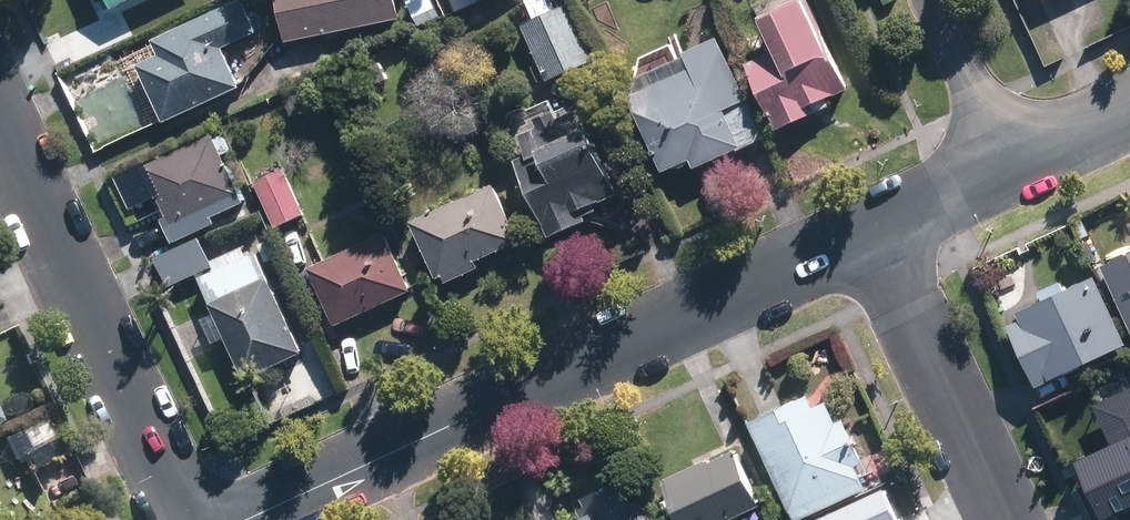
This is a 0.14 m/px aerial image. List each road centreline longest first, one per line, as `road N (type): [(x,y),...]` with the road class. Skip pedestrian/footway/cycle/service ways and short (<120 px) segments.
road 1 (residential): [(868,233),(242,519)]
road 2 (residential): [(187,519),(0,110)]
road 3 (residential): [(868,233),(1004,519)]
road 4 (residential): [(1013,169),(934,0)]
road 5 (residential): [(1013,169),(868,233)]
road 6 (residential): [(1129,114),(1013,169)]

